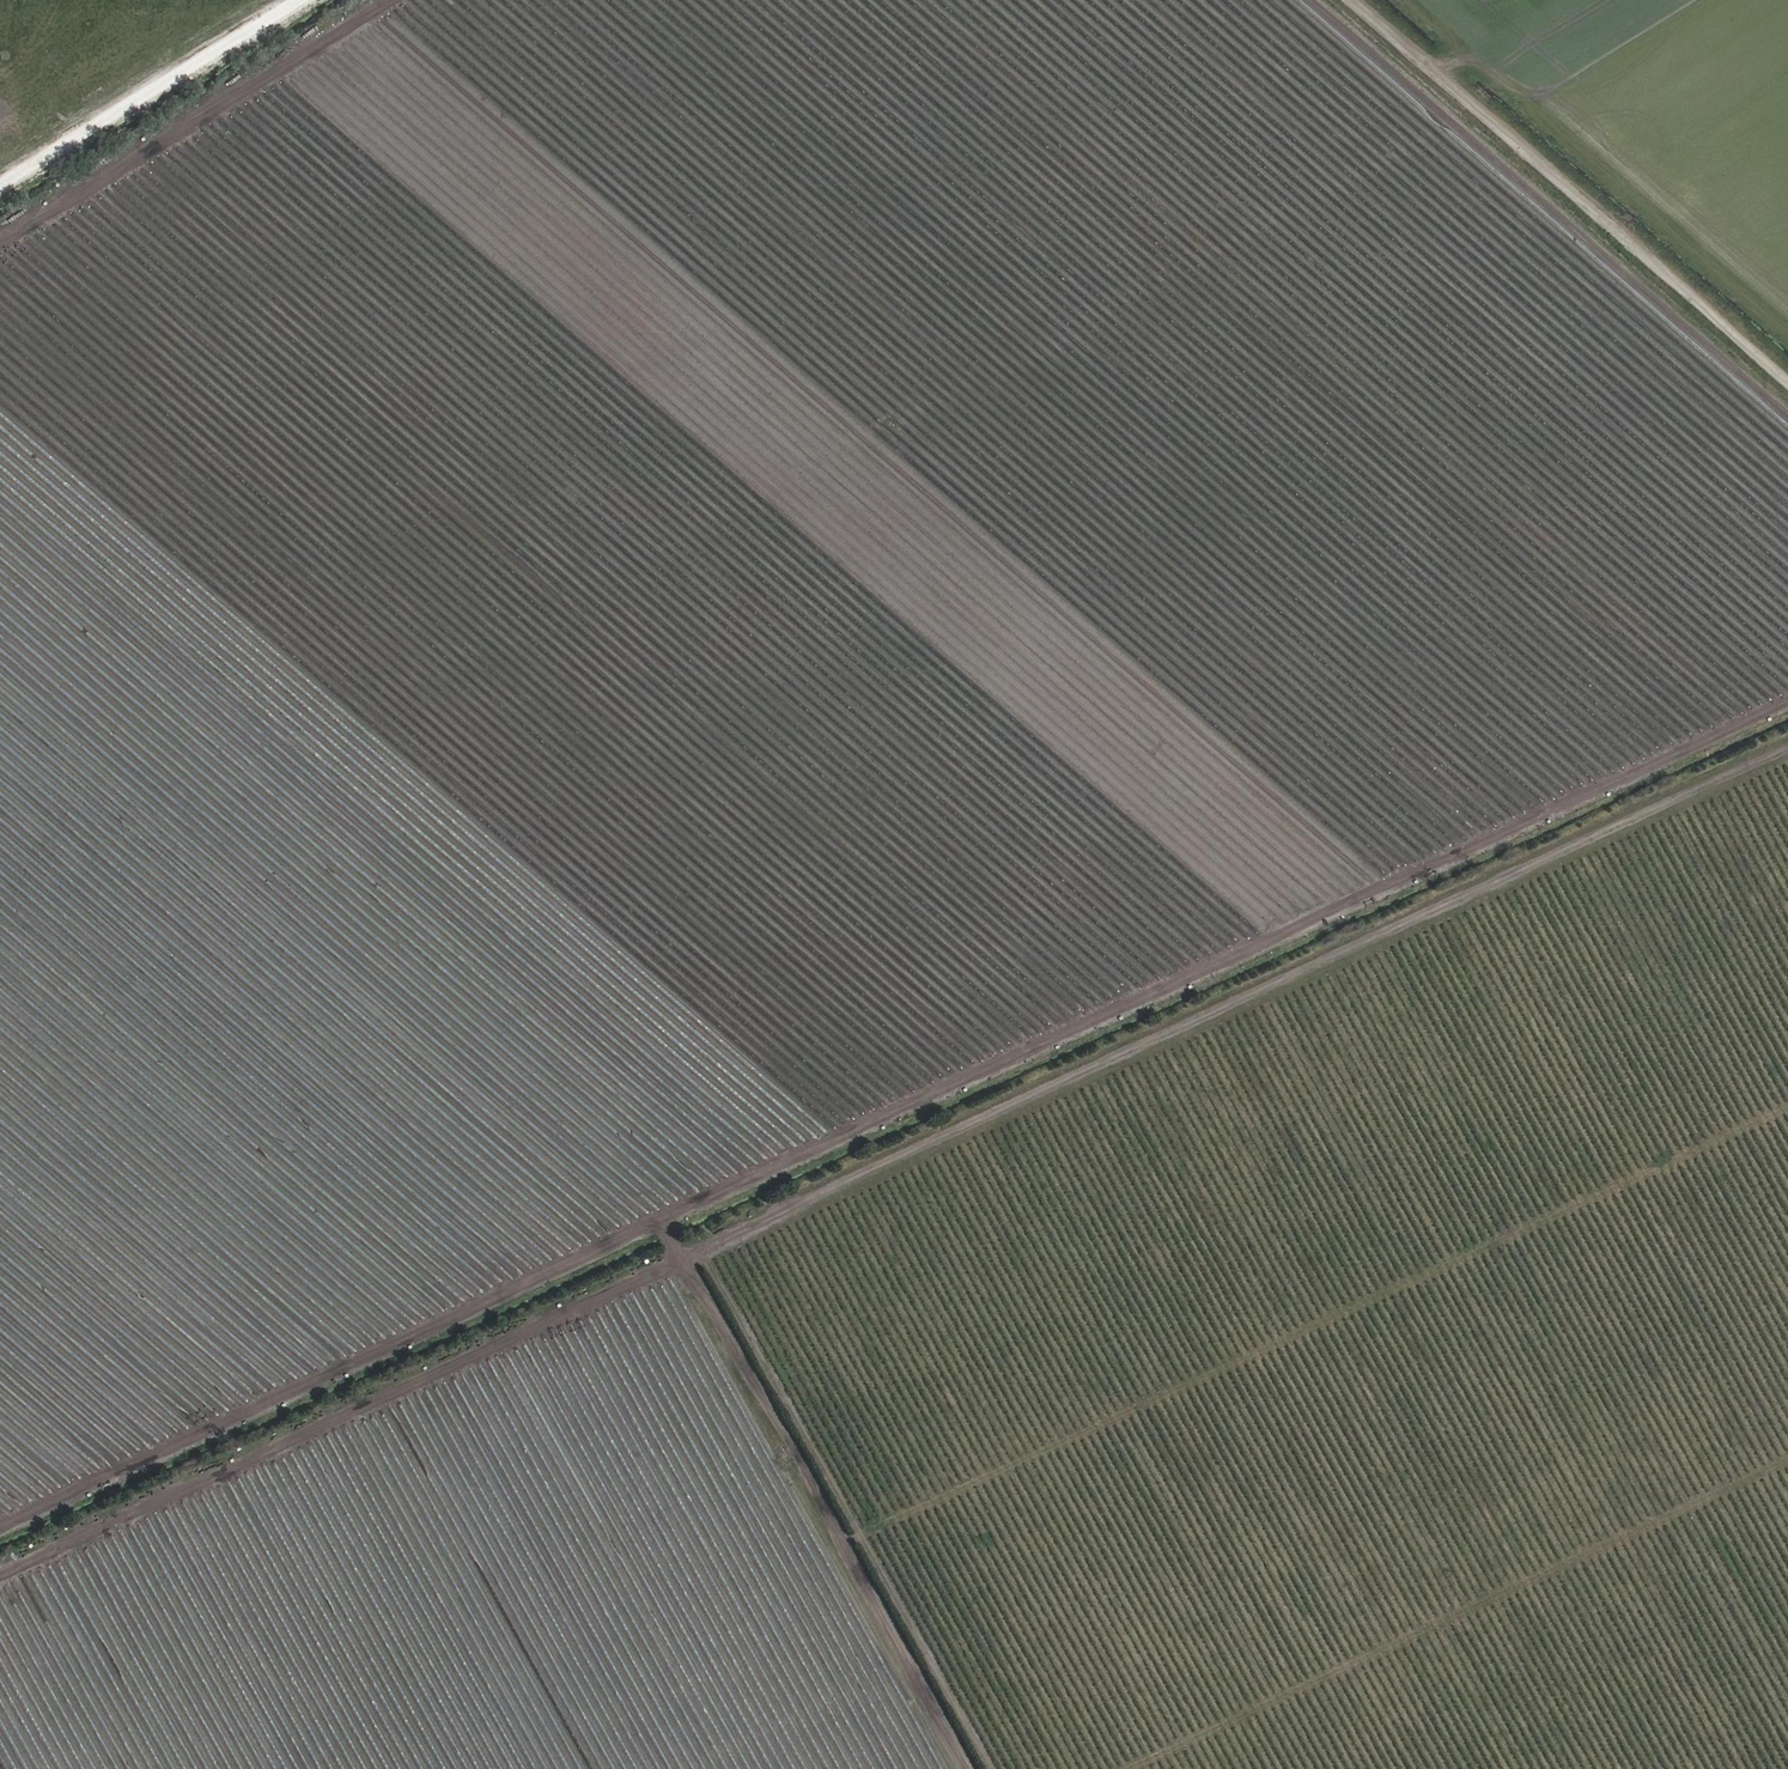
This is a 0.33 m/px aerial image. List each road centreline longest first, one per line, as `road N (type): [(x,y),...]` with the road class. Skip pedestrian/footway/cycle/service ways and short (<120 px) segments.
road 1 (track): [(0,1525),(1787,702)]
road 2 (track): [(661,1220),(788,1431),(967,1768)]
road 3 (track): [(1787,374),(1357,0)]
road 4 (track): [(301,0),(0,187)]
road 5 (track): [(1546,0),(1443,74)]

